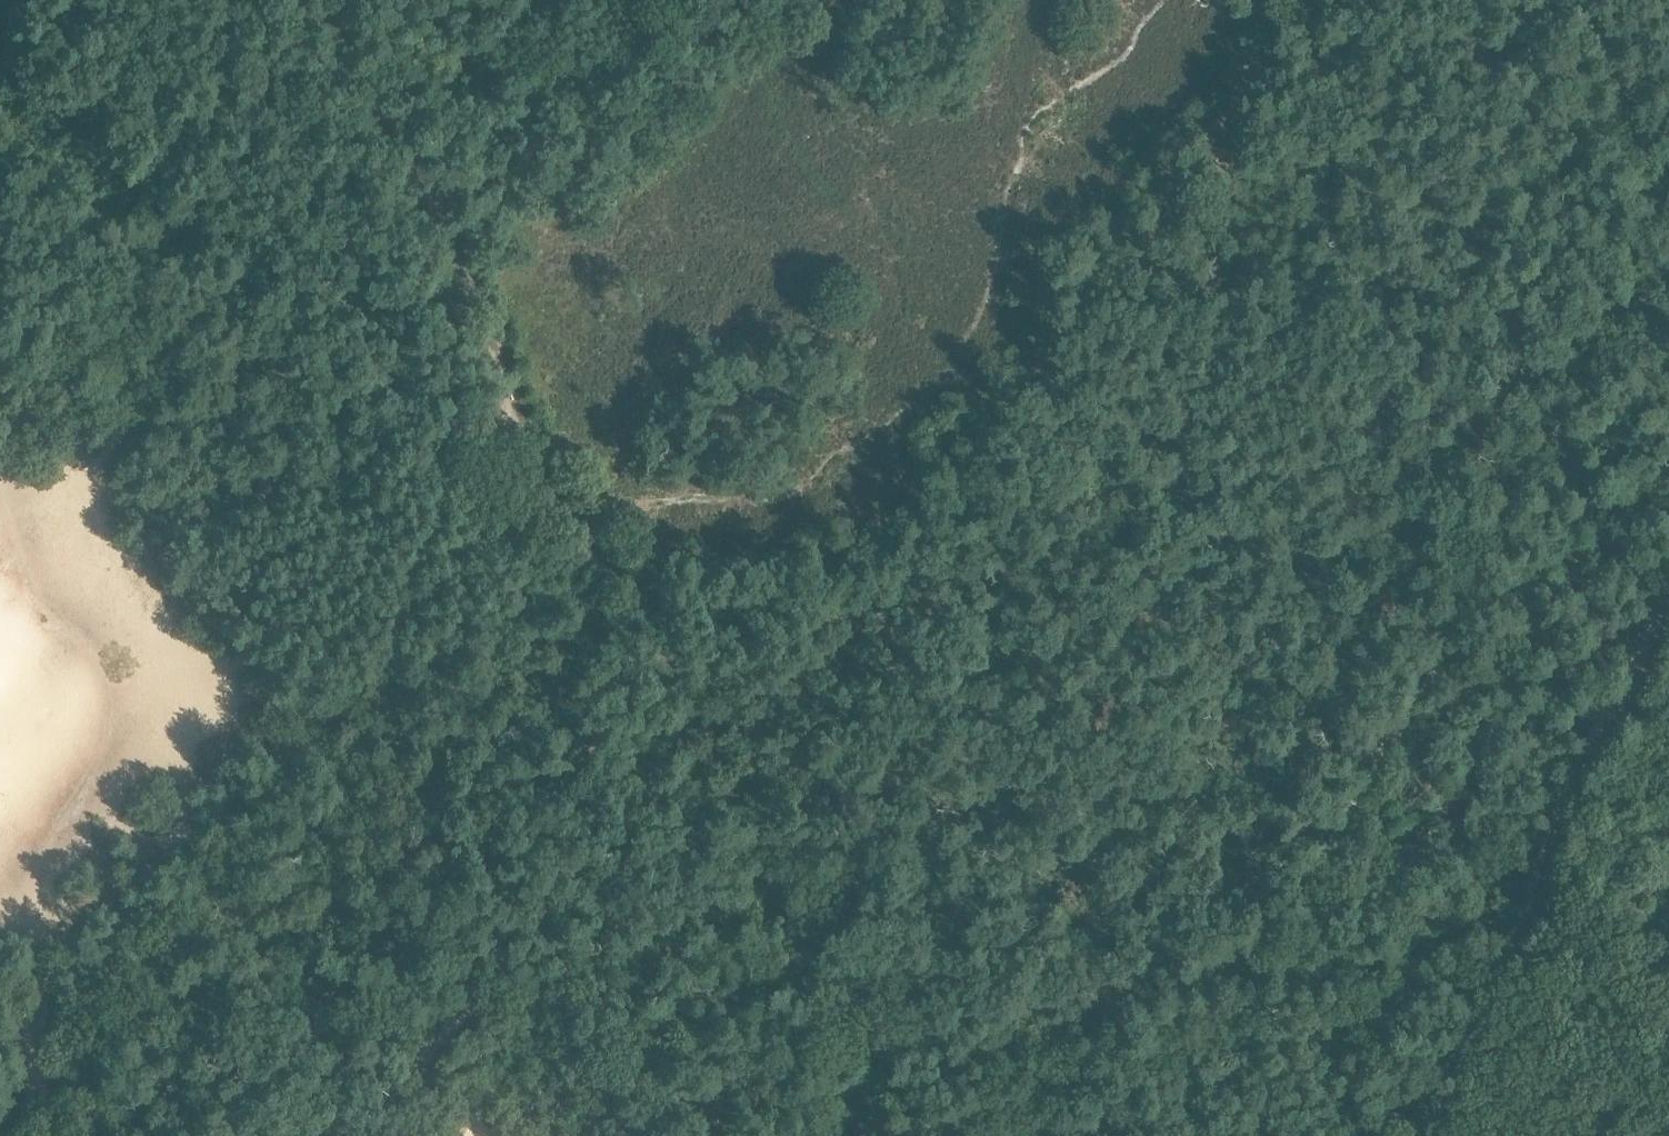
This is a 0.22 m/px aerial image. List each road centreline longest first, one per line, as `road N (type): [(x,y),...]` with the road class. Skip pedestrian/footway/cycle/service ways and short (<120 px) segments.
road 1 (track): [(1563,960),(1668,739)]
road 2 (track): [(1481,1135),(1563,960)]

